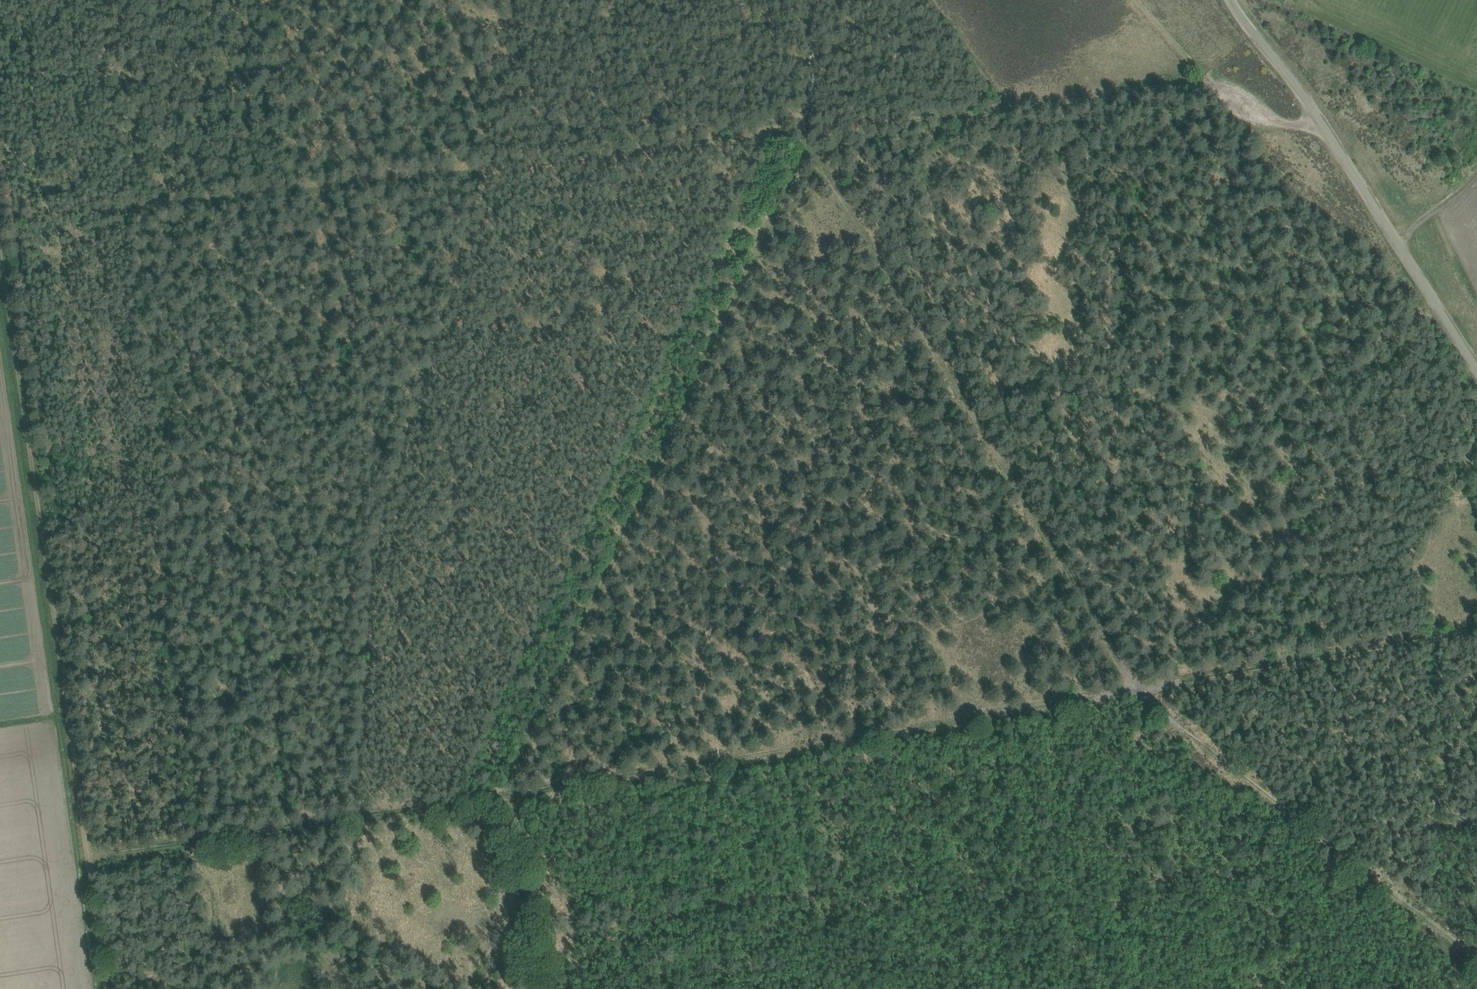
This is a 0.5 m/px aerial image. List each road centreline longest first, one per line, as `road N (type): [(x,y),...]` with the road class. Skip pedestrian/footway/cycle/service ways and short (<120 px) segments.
road 1 (track): [(810,134),(0,225)]
road 2 (track): [(108,988),(0,227)]
road 3 (track): [(816,143),(511,796)]
road 4 (track): [(1137,691),(816,143)]
road 5 (track): [(511,796),(1137,691)]
road 6 (unclassified): [(1476,375),(1327,133),(1232,0)]
road 7 (track): [(1137,691),(1476,963)]
road 8 (track): [(93,851),(511,796)]
road 9 (track): [(810,134),(1216,86)]
road 10 (track): [(1137,691),(1476,631)]
road 11 (track): [(1327,133),(1224,96),(1139,0)]
road 12 (track): [(537,988),(511,796)]
road 13 (track): [(810,134),(813,0)]

